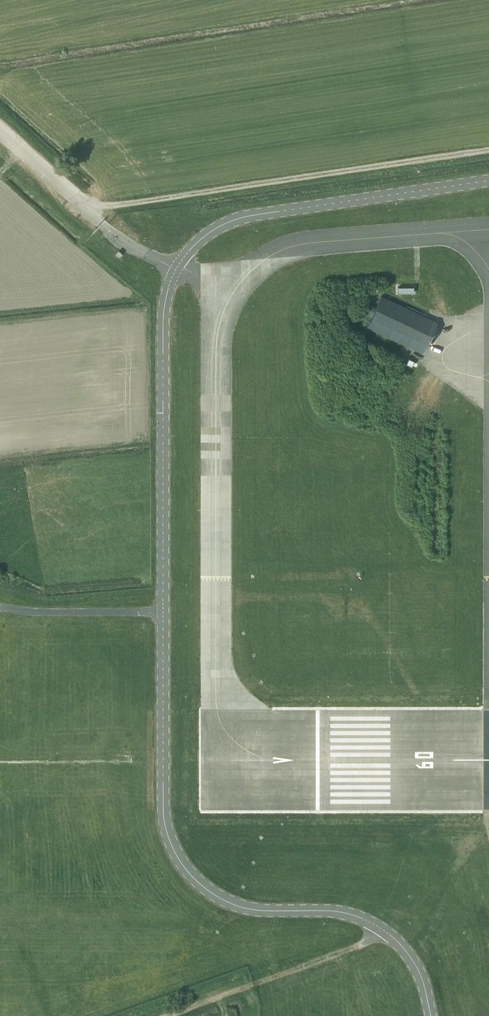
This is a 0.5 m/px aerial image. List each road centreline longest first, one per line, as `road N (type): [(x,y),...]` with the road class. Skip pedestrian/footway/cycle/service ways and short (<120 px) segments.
road 1 (unclassified): [(177,269),(164,319),(166,830),(184,866),(224,900),(254,909),(337,911),(381,928),(412,959),(431,1015)]
road 2 (track): [(488,149),(85,206)]
road 3 (unclassified): [(488,180),(239,218),(196,243),(177,269)]
road 4 (unclassified): [(177,269),(117,237),(0,128)]
road 5 (track): [(166,1015),(362,945)]

